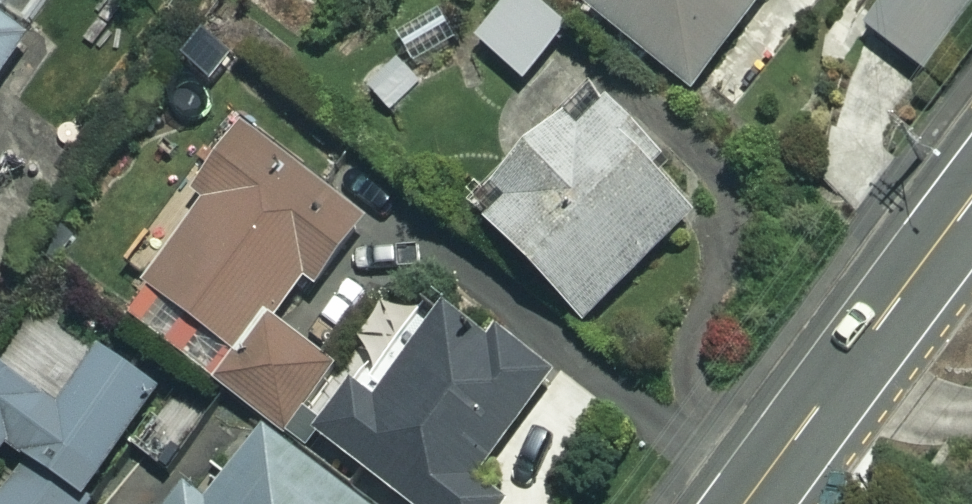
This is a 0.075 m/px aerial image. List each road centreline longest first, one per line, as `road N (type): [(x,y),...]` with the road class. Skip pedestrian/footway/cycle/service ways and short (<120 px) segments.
road 1 (tertiary): [(971,198),(750,503)]

